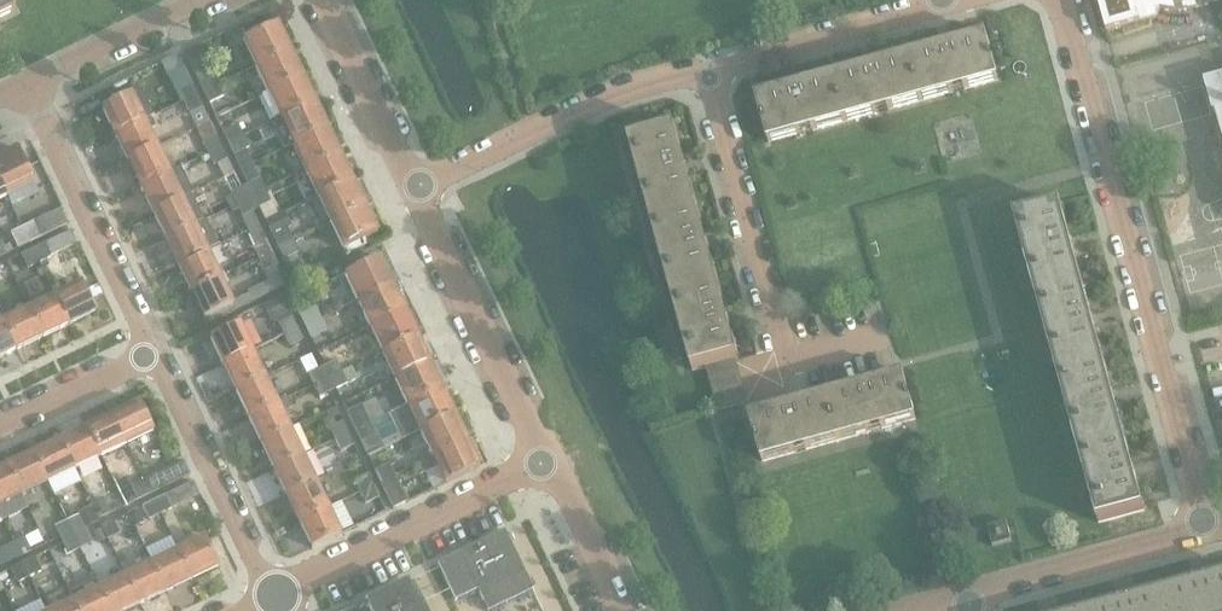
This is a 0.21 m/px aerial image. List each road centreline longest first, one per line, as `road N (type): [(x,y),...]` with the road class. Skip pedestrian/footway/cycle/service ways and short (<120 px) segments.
road 1 (residential): [(1207,525),(1059,0)]
road 2 (residential): [(880,335),(784,361),(707,70)]
road 3 (residential): [(414,187),(574,111),(707,70)]
road 4 (residential): [(274,597),(548,456)]
road 5 (residential): [(156,355),(26,83)]
road 6 (residential): [(548,456),(414,187)]
road 7 (residential): [(274,597),(156,355)]
road 8 (residential): [(963,595),(1207,525)]
road 9 (residential): [(707,70),(947,4)]
road 10 (residential): [(414,187),(323,0)]
road 11 (residential): [(26,83),(204,0)]
road 12 (residential): [(156,355),(0,432)]
road 13 (residential): [(625,610),(548,456)]

